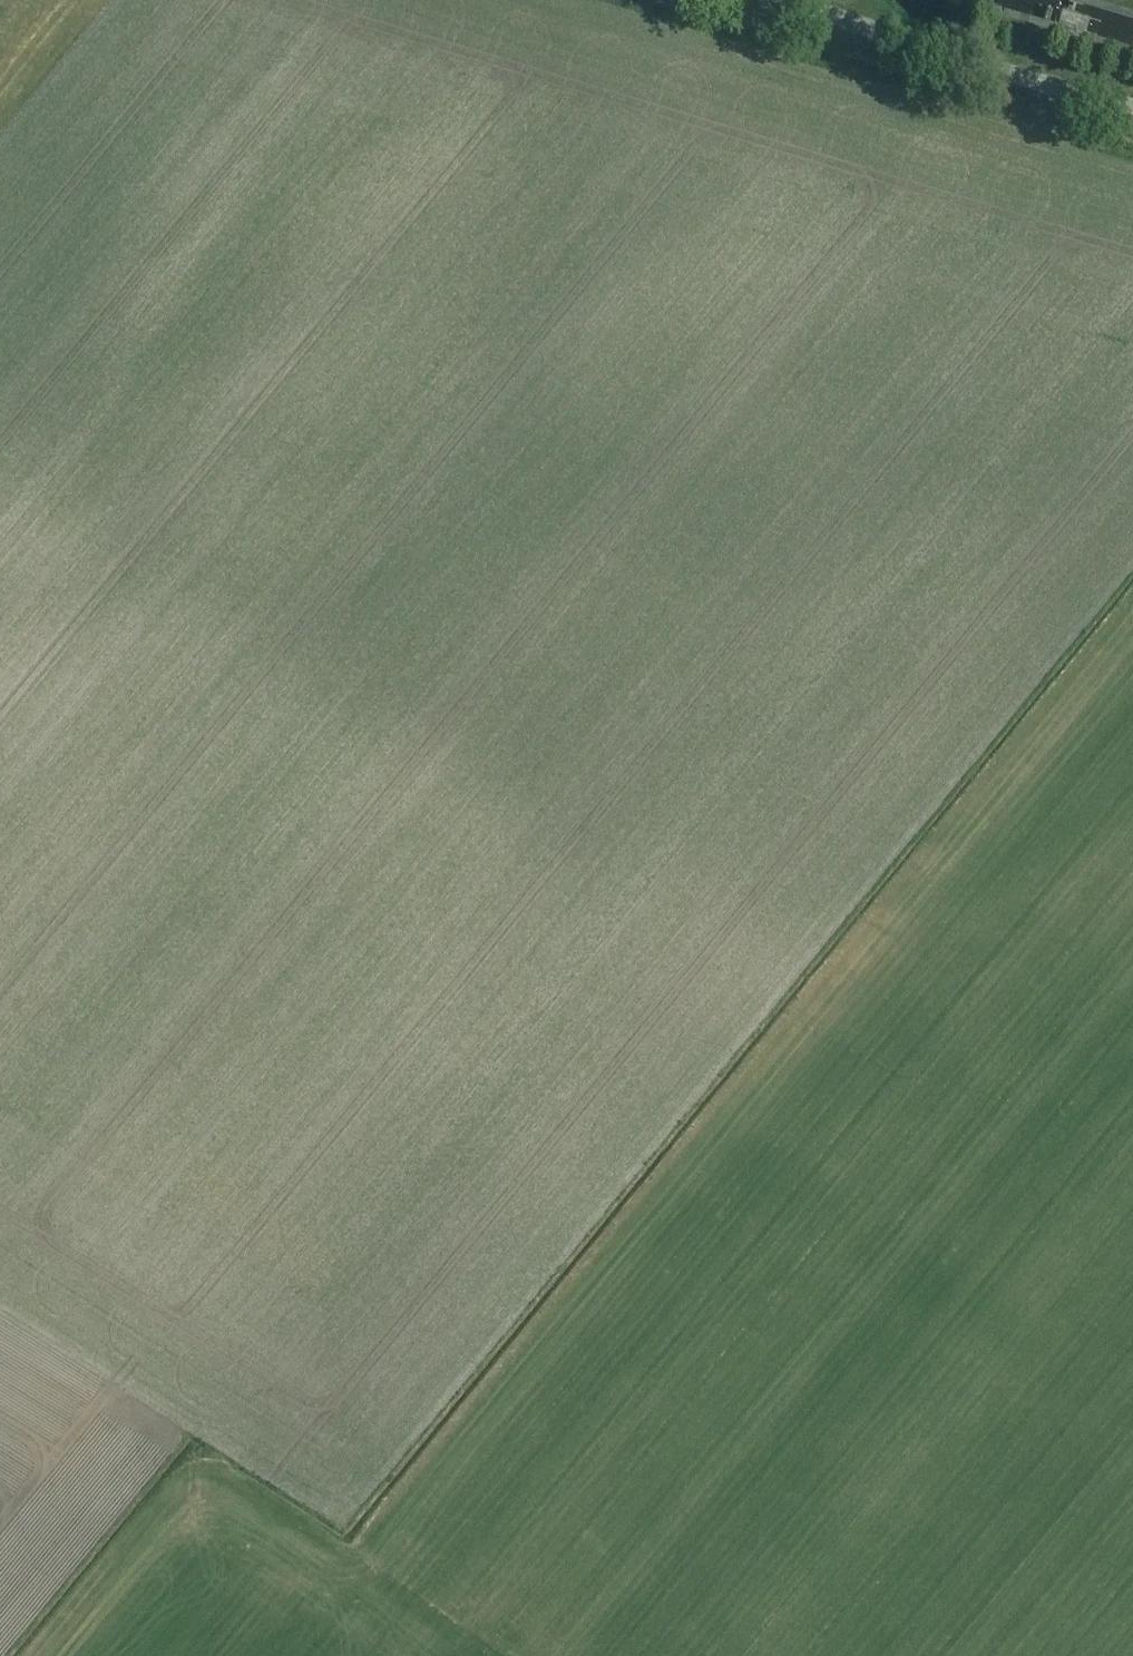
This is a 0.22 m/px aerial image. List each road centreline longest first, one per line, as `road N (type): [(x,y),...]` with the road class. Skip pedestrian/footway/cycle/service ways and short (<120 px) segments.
road 1 (unclassified): [(1132,104),(775,0)]

